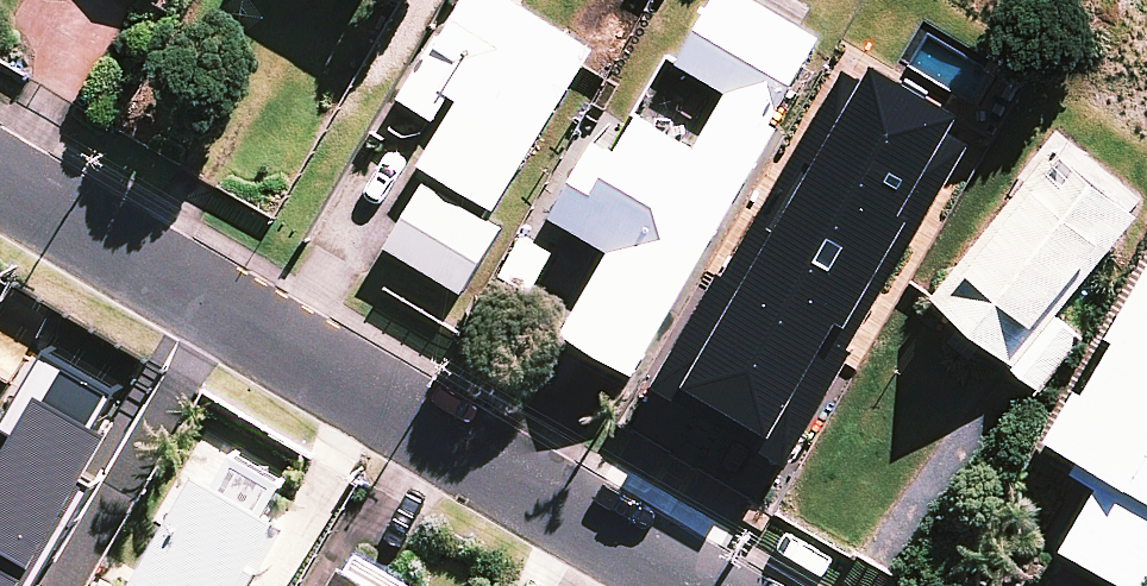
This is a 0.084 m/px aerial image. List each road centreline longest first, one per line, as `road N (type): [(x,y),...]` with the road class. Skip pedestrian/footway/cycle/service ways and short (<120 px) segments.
road 1 (residential): [(0,194),(230,316),(692,585)]

